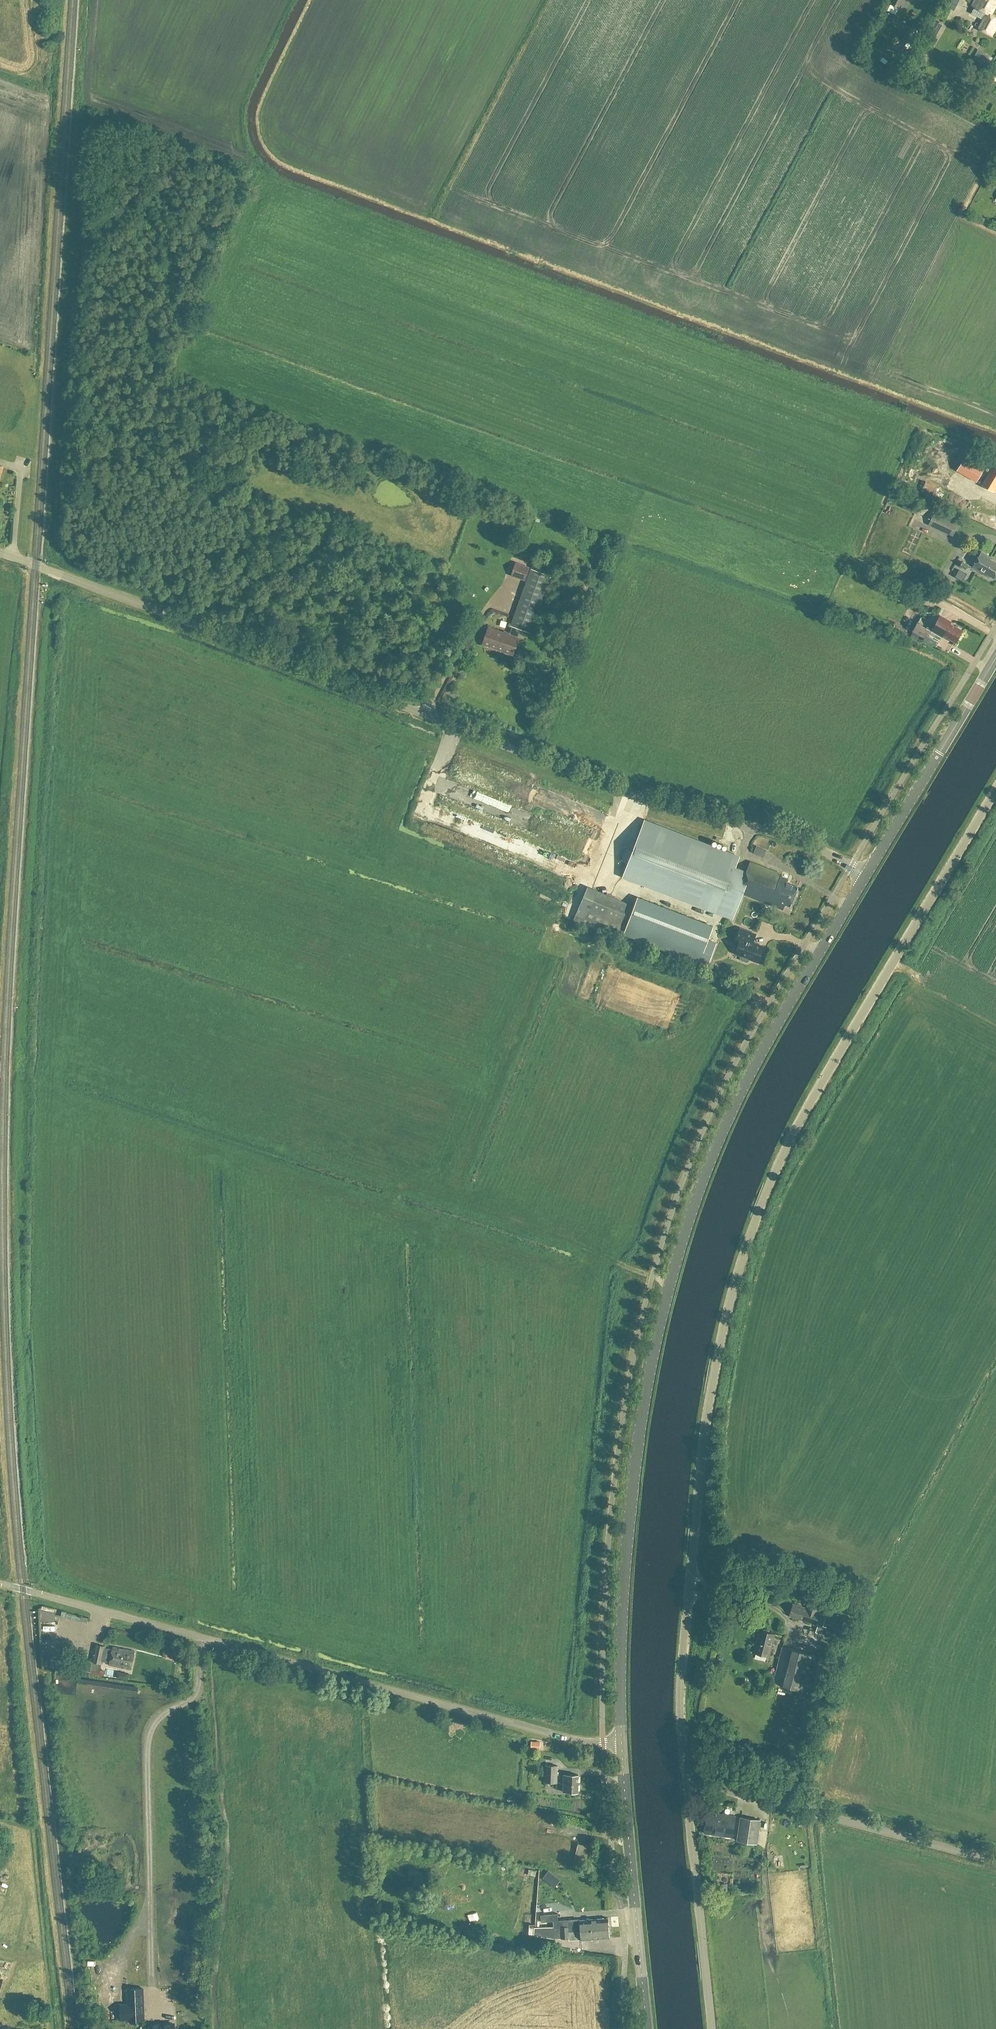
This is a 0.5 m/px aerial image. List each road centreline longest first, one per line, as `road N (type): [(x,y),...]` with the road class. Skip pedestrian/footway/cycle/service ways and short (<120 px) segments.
road 1 (unclassified): [(687,1787),(680,1694),(699,1488),(736,1278),(810,1103),(995,790)]
road 2 (unclassified): [(866,878),(805,841),(583,774),(0,548)]
road 3 (tertiary): [(622,1741),(623,1601),(640,1425),(674,1270),(698,1191),(761,1049),(866,878)]
road 4 (unclassified): [(622,1741),(584,1742),(0,1582)]
road 5 (unclassified): [(995,1861),(761,1798),(687,1787)]
road 6 (track): [(201,1637),(202,1696),(164,1712),(147,1736),(151,1920)]
road 7 (tertiary): [(648,2028),(622,1741)]
road 8 (tertiary): [(866,878),(995,658)]
road 9 (unclassified): [(712,2028),(687,1787)]

